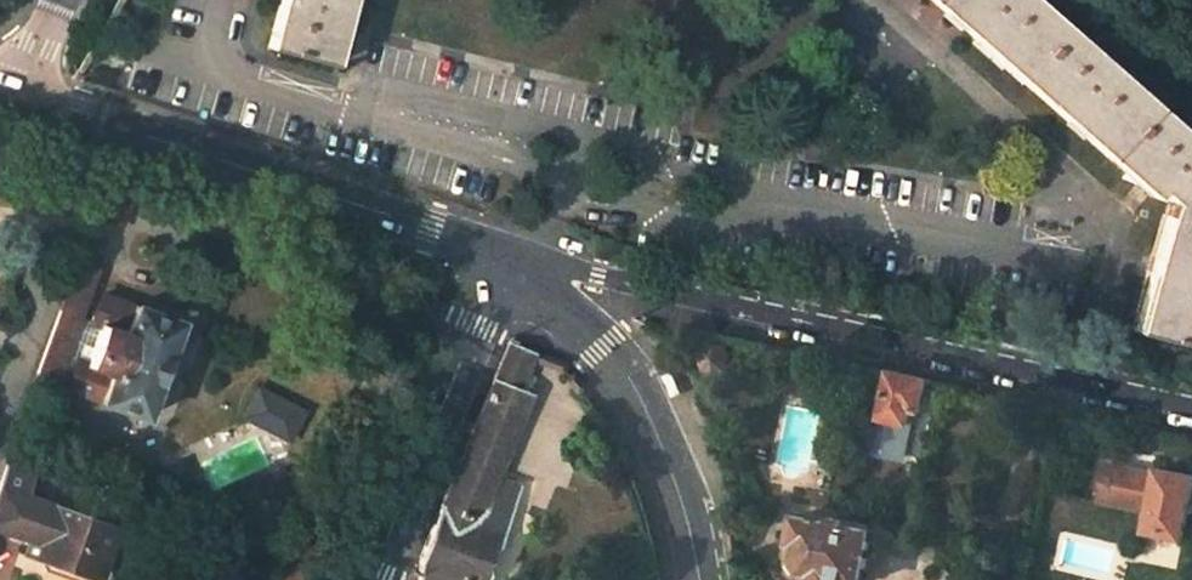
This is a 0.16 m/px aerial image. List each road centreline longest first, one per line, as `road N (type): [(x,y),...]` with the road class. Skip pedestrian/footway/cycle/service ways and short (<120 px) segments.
road 1 (residential): [(1191,404),(514,262)]
road 2 (secondary): [(514,262),(13,90)]
road 3 (secondary): [(699,579),(675,484),(630,375),(514,262)]
road 4 (residential): [(514,262),(415,471),(374,579)]

